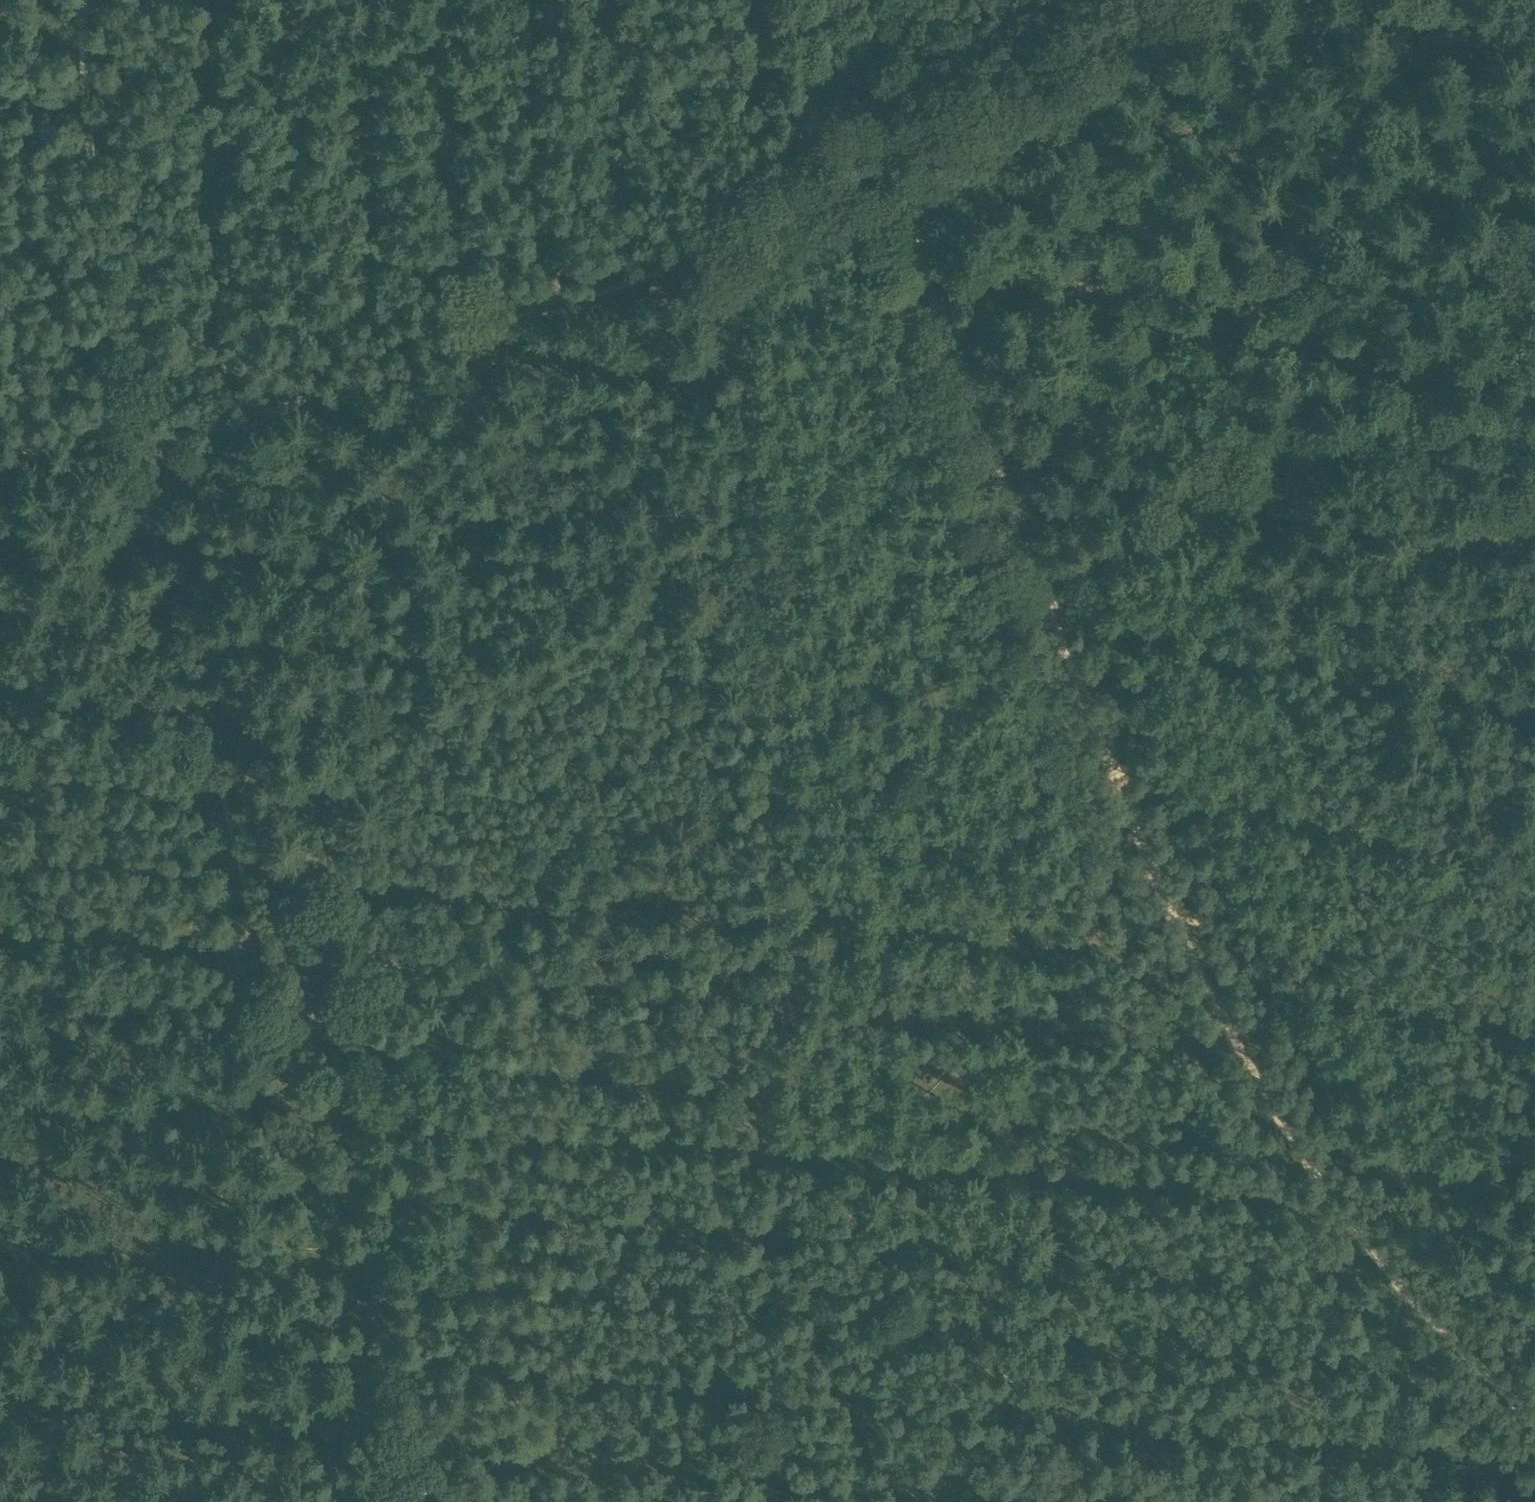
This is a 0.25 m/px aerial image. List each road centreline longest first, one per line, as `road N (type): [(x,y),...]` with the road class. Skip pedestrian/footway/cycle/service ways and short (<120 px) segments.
road 1 (track): [(1534,1403),(1351,1221),(1245,1057),(1137,847),(866,144),(857,0)]
road 2 (track): [(1135,0),(635,268),(244,410),(143,433)]
road 3 (track): [(84,0),(106,286),(143,433)]
road 4 (track): [(0,476),(143,433)]

